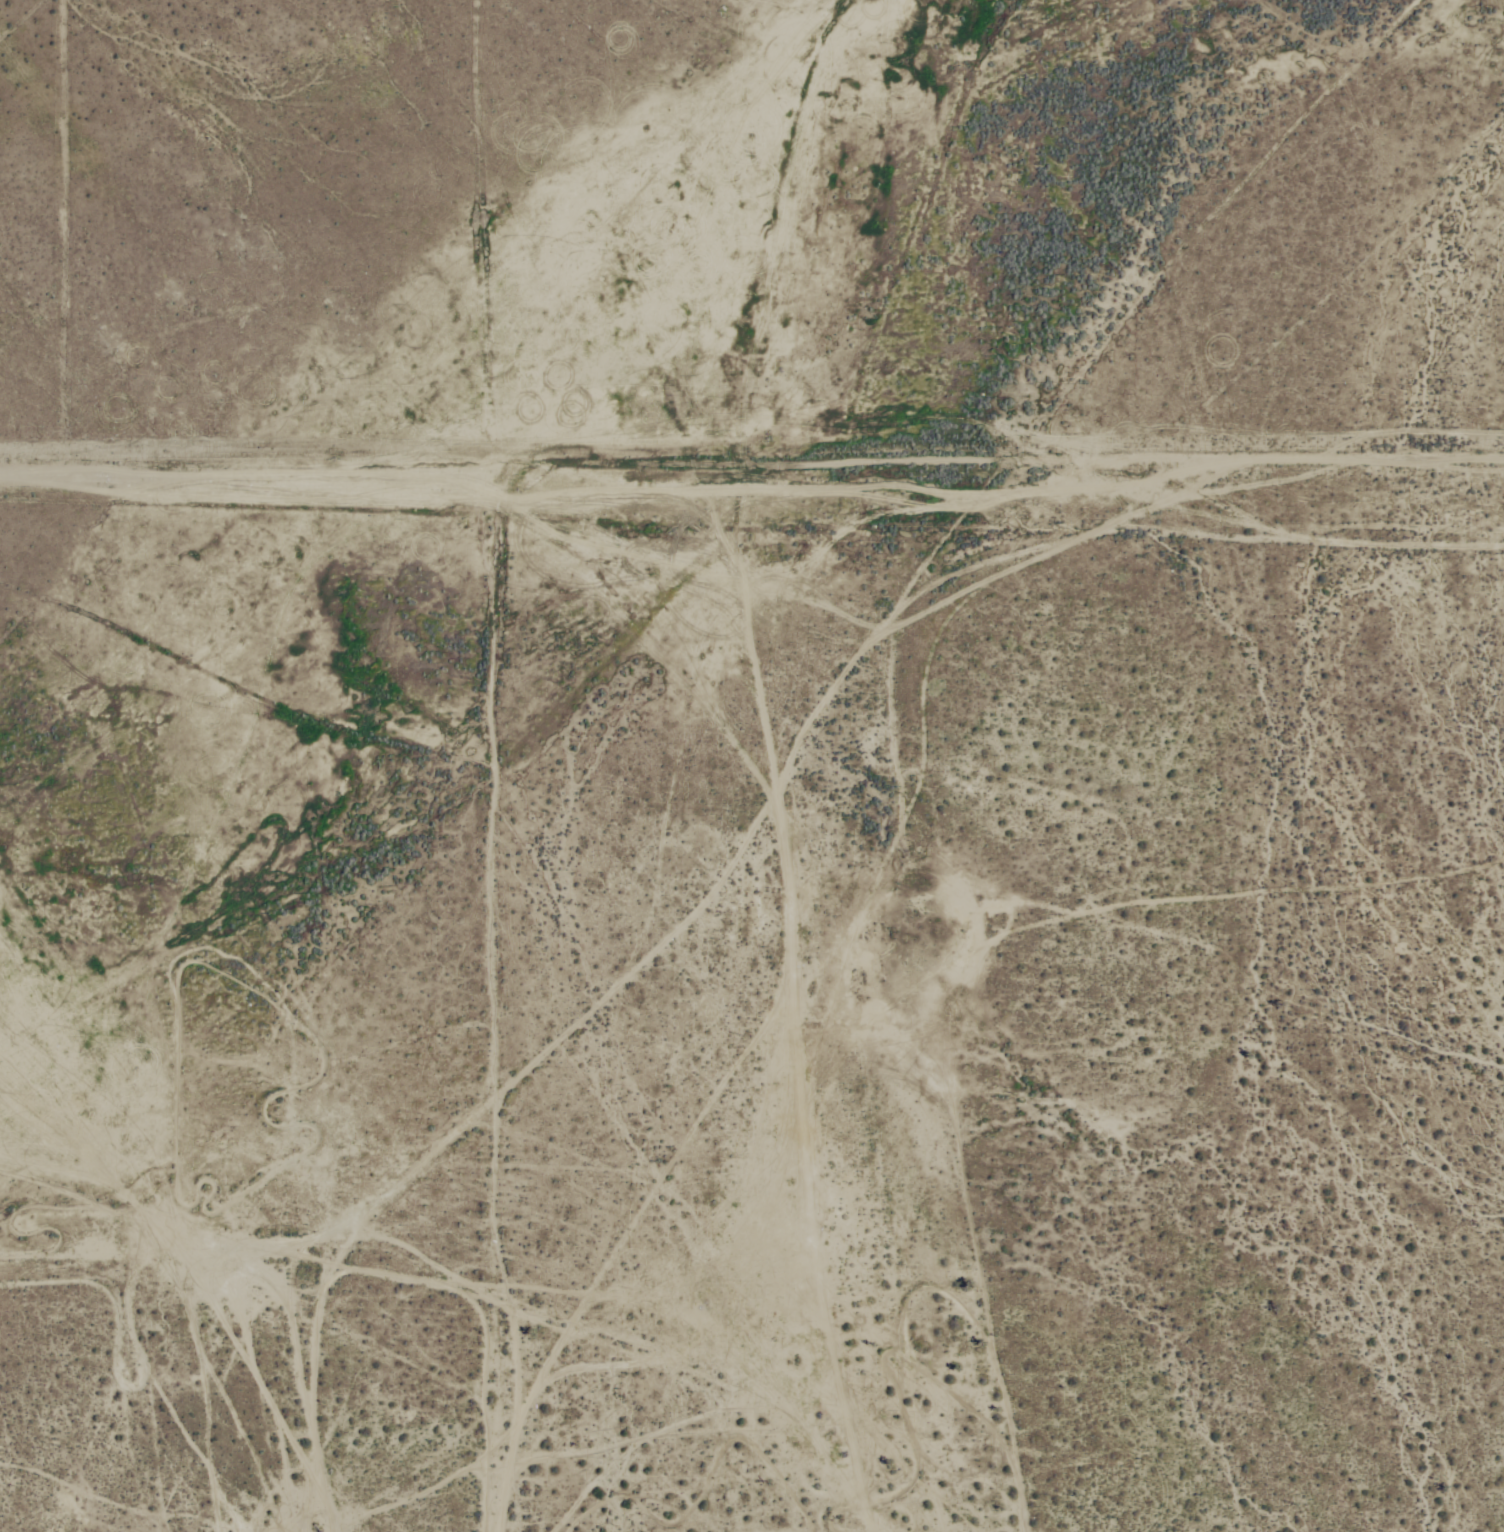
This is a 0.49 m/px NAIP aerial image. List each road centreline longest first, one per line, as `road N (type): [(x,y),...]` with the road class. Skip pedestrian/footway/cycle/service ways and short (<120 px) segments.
road 1 (track): [(0,470),(509,487),(625,520),(862,537),(1503,553)]
road 2 (track): [(509,487),(508,0)]

